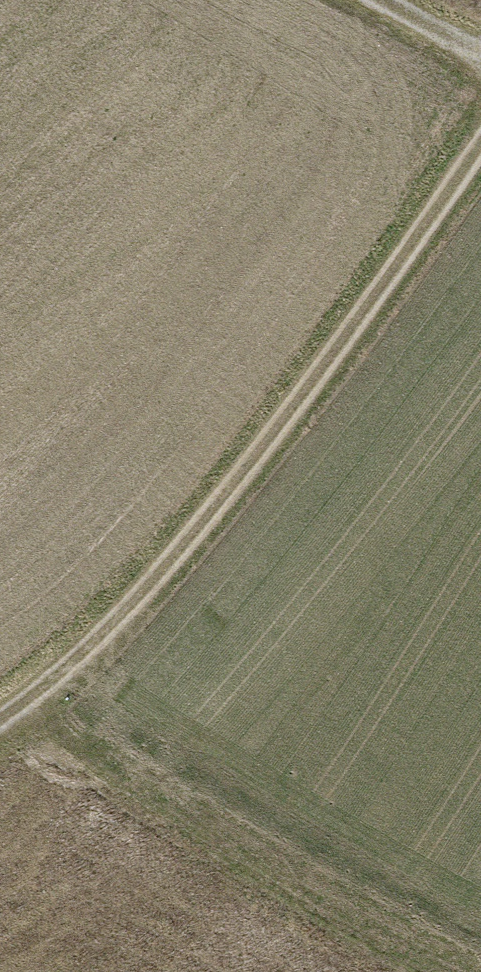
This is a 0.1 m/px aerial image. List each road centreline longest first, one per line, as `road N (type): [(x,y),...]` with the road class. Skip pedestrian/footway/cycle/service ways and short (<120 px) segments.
road 1 (track): [(480,151),(355,337),(189,550),(32,708),(0,727)]
road 2 (track): [(32,708),(476,971)]

